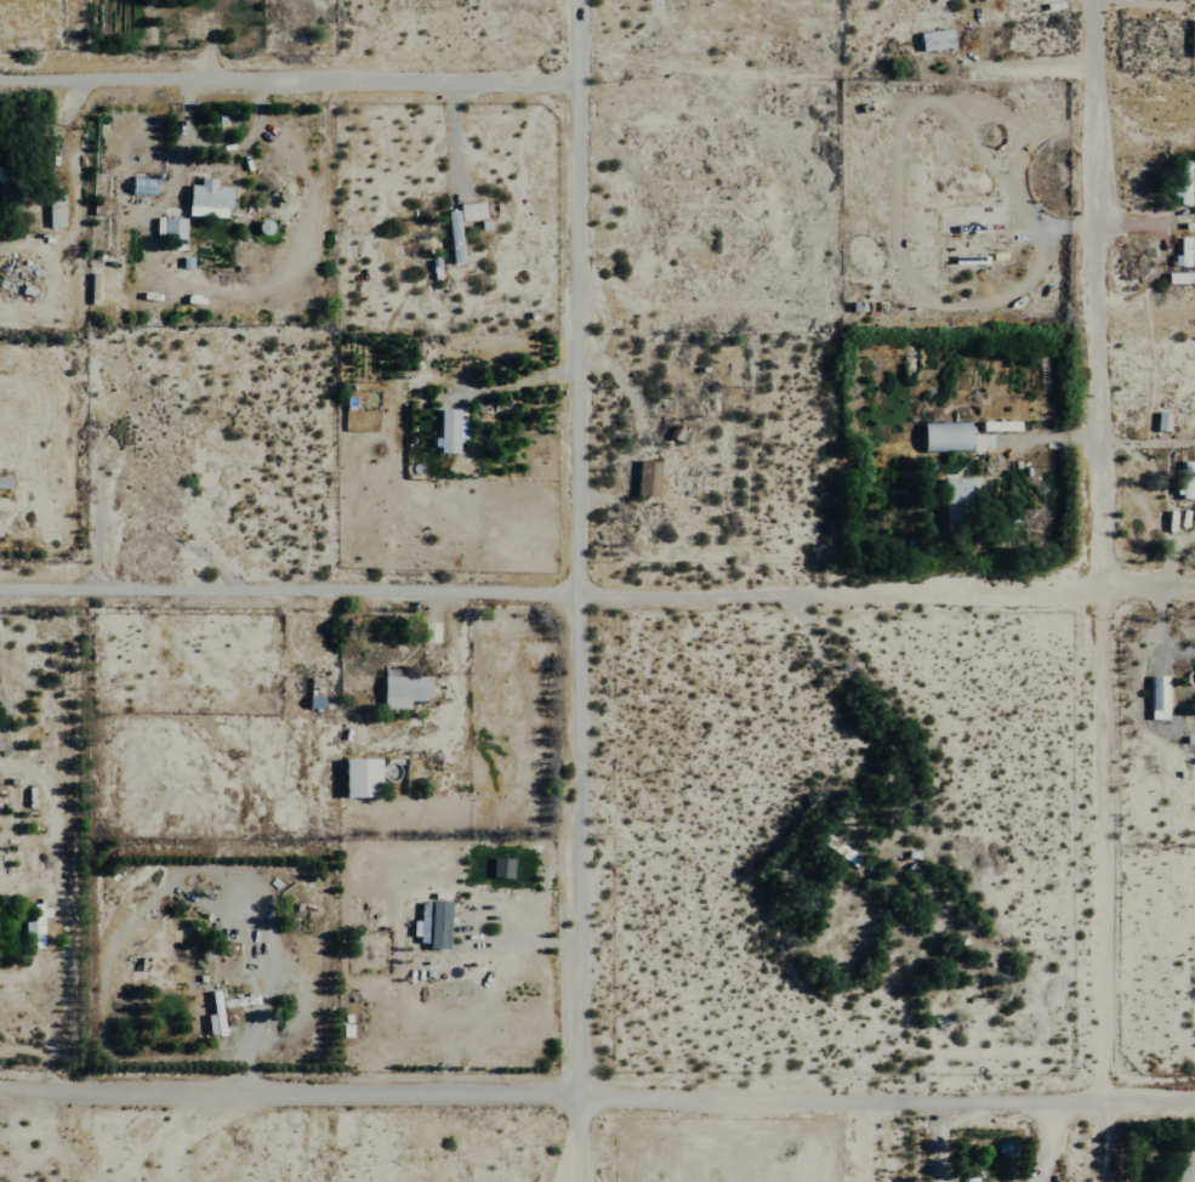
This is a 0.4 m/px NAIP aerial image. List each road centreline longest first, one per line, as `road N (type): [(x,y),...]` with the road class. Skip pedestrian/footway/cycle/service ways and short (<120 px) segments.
road 1 (residential): [(1194,593),(0,588)]
road 2 (residential): [(589,0),(591,1181)]
road 3 (residential): [(30,1091),(1194,1102)]
road 4 (residential): [(1095,0),(1097,1102)]
road 5 (residential): [(590,81),(0,77)]

